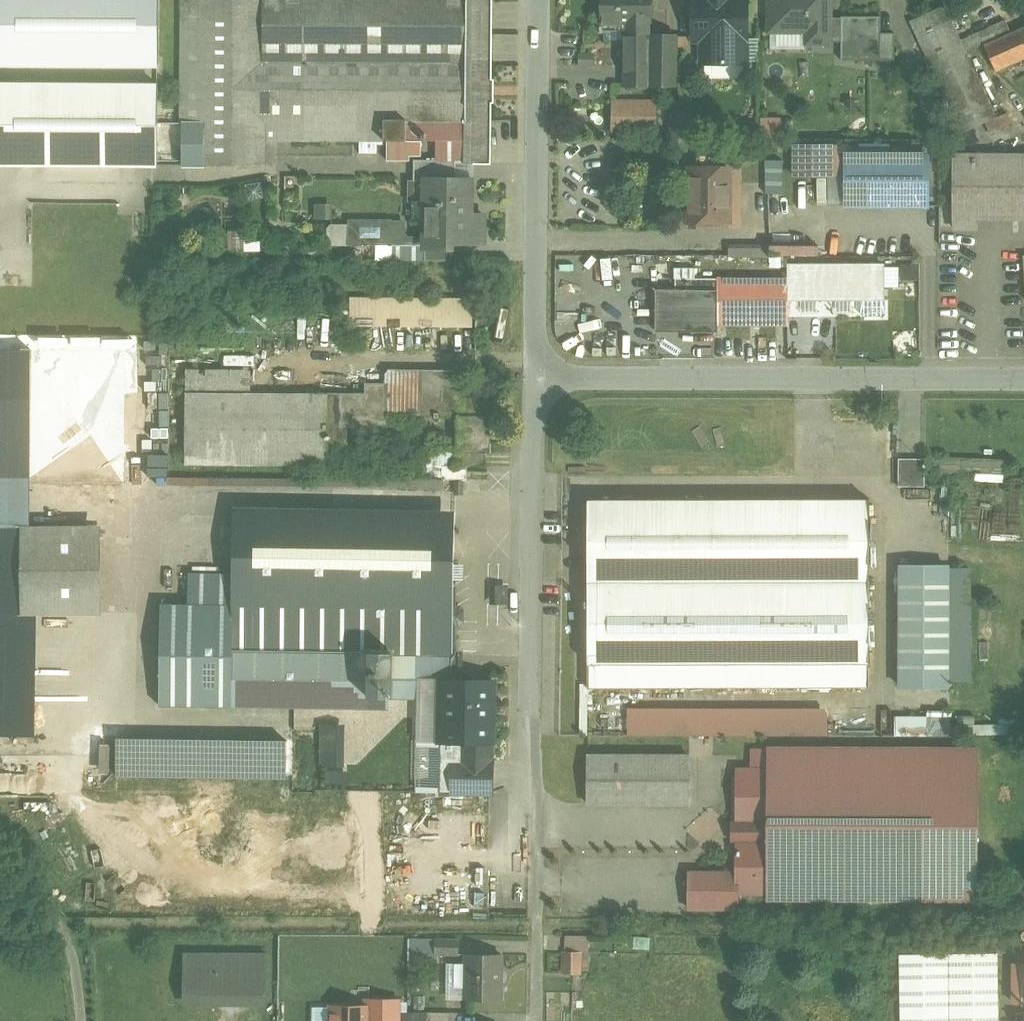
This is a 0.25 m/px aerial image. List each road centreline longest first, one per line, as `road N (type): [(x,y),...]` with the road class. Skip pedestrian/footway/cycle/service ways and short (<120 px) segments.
road 1 (residential): [(538,376),(536,1020)]
road 2 (residential): [(538,376),(1023,375)]
road 3 (residential): [(540,0),(538,376)]

